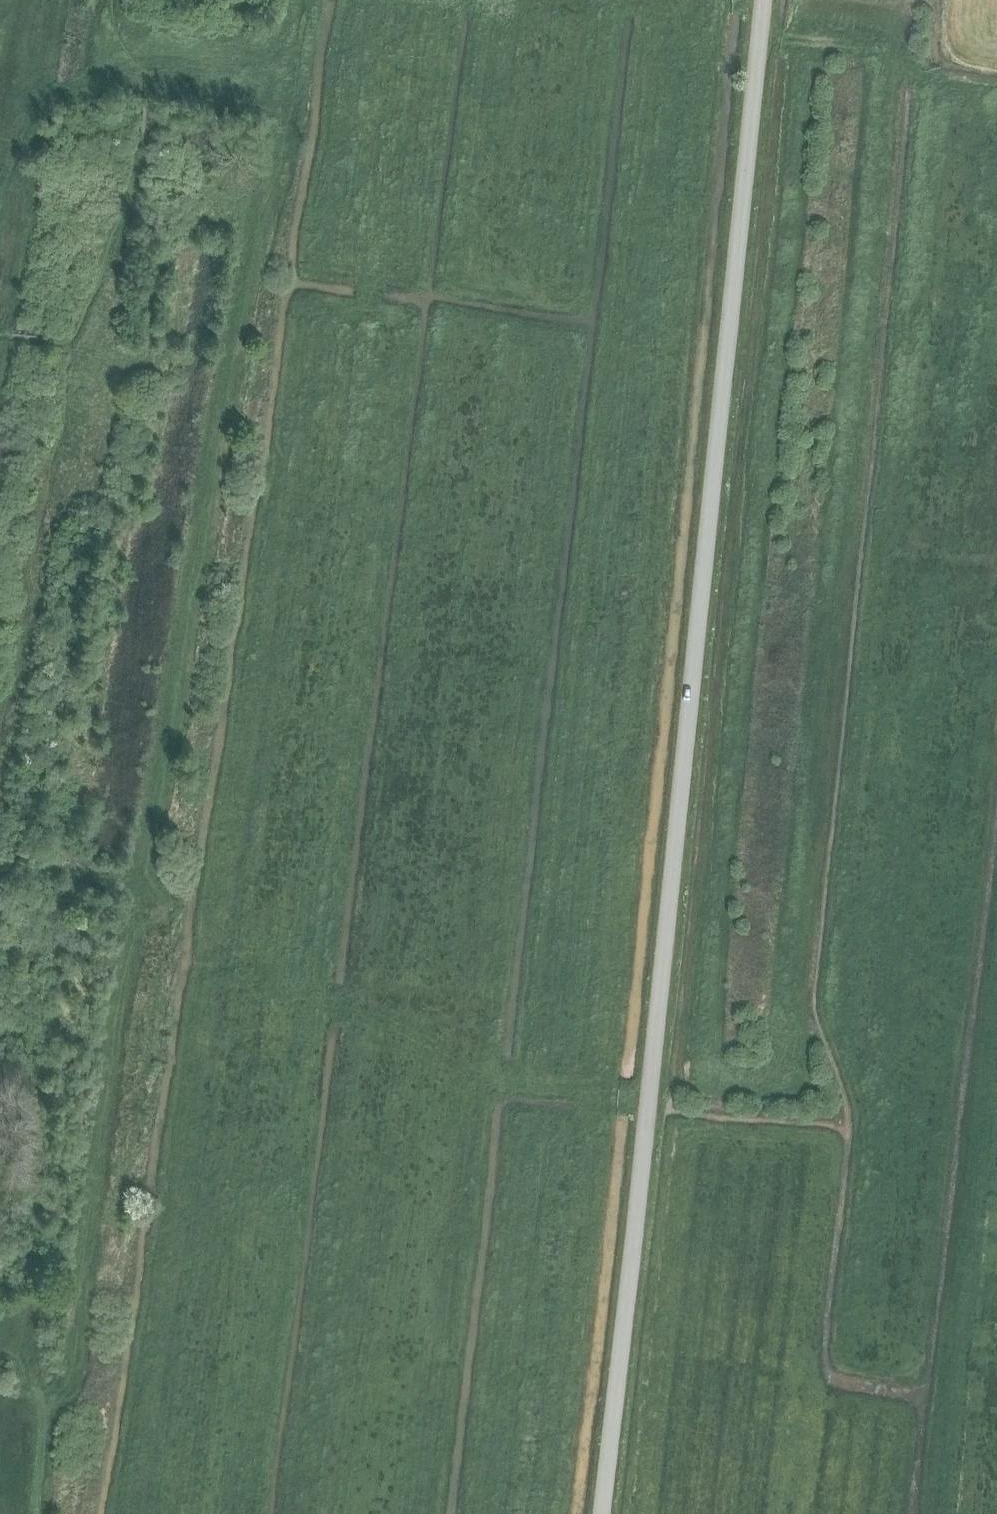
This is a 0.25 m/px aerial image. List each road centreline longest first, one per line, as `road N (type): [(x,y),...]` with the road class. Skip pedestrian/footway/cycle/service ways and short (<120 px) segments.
road 1 (unclassified): [(595,1513),(763,0)]

